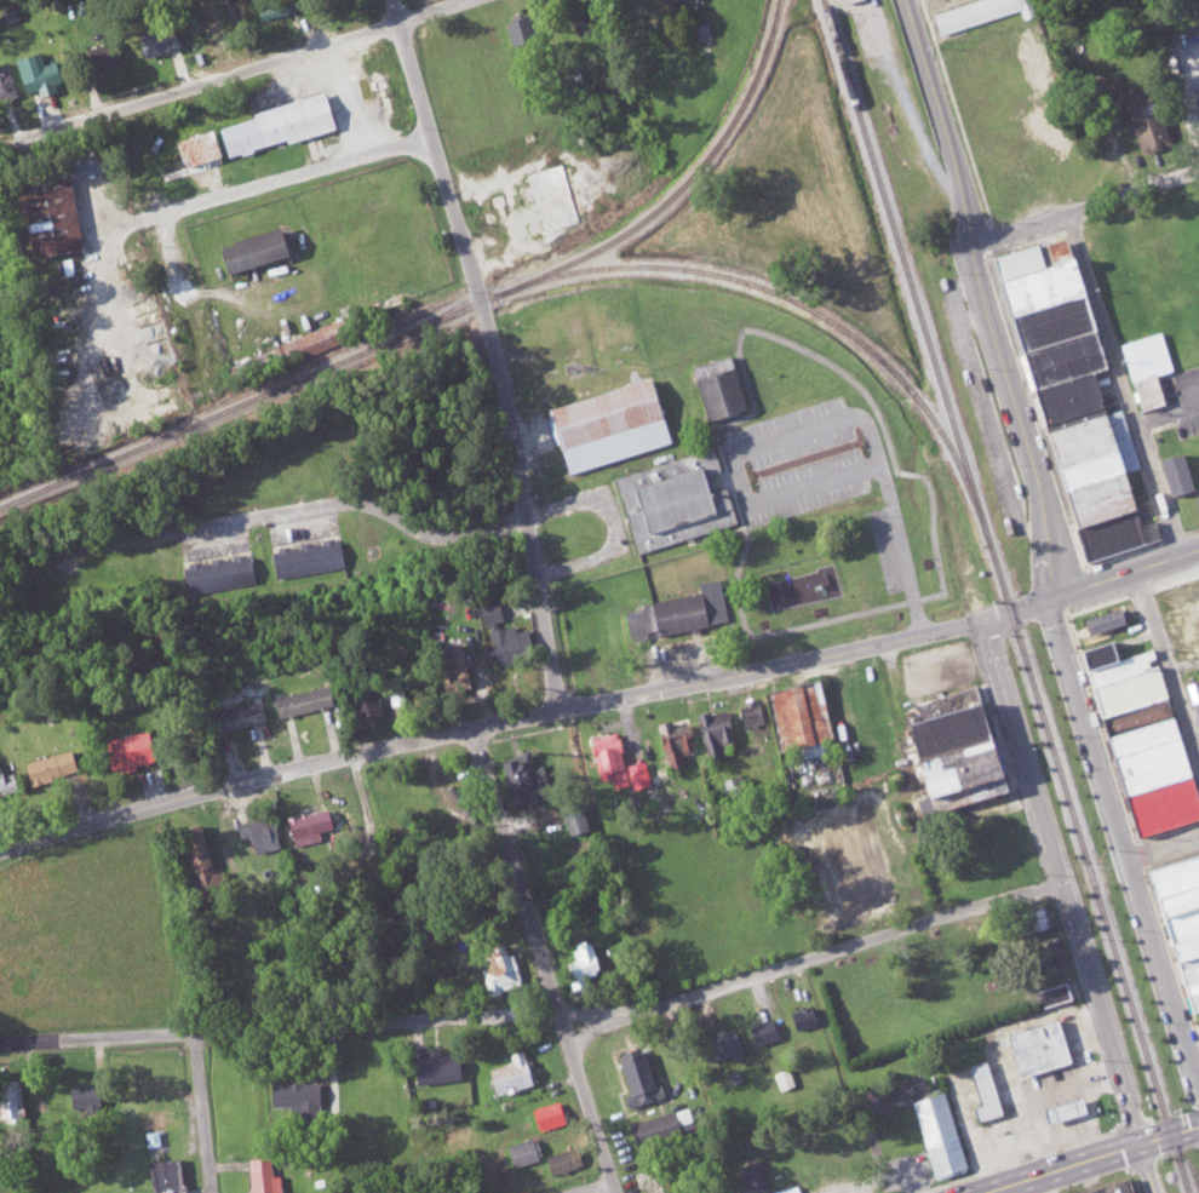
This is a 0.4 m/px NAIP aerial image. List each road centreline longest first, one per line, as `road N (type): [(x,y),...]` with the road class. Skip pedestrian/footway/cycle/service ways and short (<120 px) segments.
road 1 (residential): [(0,852),(365,751),(956,630),(1198,552)]
road 2 (residential): [(557,711),(499,355),(393,0)]
road 3 (residential): [(563,1028),(665,1006),(1198,837)]
road 4 (residential): [(1052,600),(1037,470),(904,0)]
road 5 (residential): [(0,1045),(558,1014)]
road 6 (residential): [(1142,1147),(987,620)]
road 7 (residential): [(1198,1086),(1052,600)]
road 8 (residential): [(613,1192),(472,728)]
road 9 (residential): [(40,137),(471,0)]
road 10 (residential): [(529,528),(435,537),(351,503),(128,541)]
road 11 (residential): [(431,137),(132,223)]
road 12 (residential): [(968,246),(1198,171)]
road 13 (secondary): [(989,1192),(1198,1128)]
road 14 (residential): [(159,214),(217,377)]
road 15 (residential): [(195,1034),(213,1192)]

